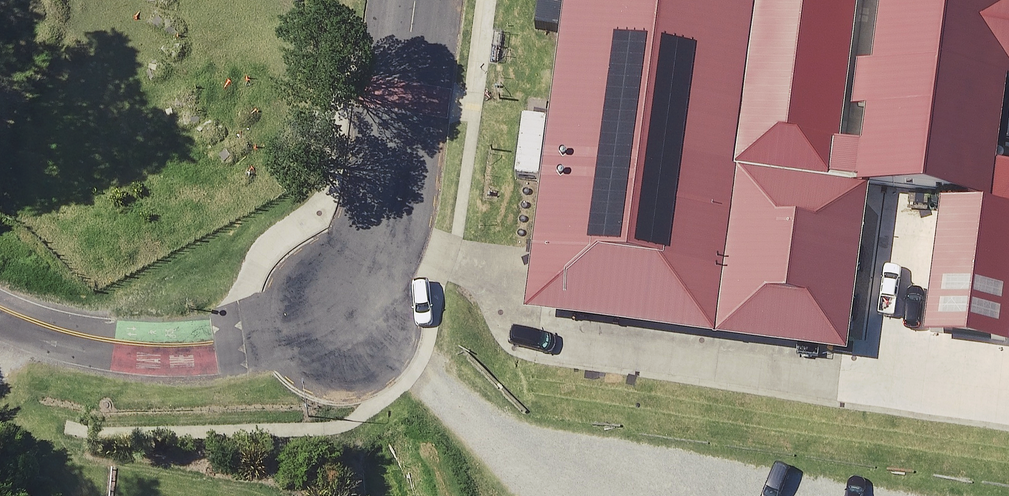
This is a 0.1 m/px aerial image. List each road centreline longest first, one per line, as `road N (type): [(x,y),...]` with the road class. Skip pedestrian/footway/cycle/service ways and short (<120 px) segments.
road 1 (unclassified): [(340,322),(265,352),(181,361),(83,352),(0,320)]
road 2 (unclassified): [(340,322),(393,202),(418,0)]

